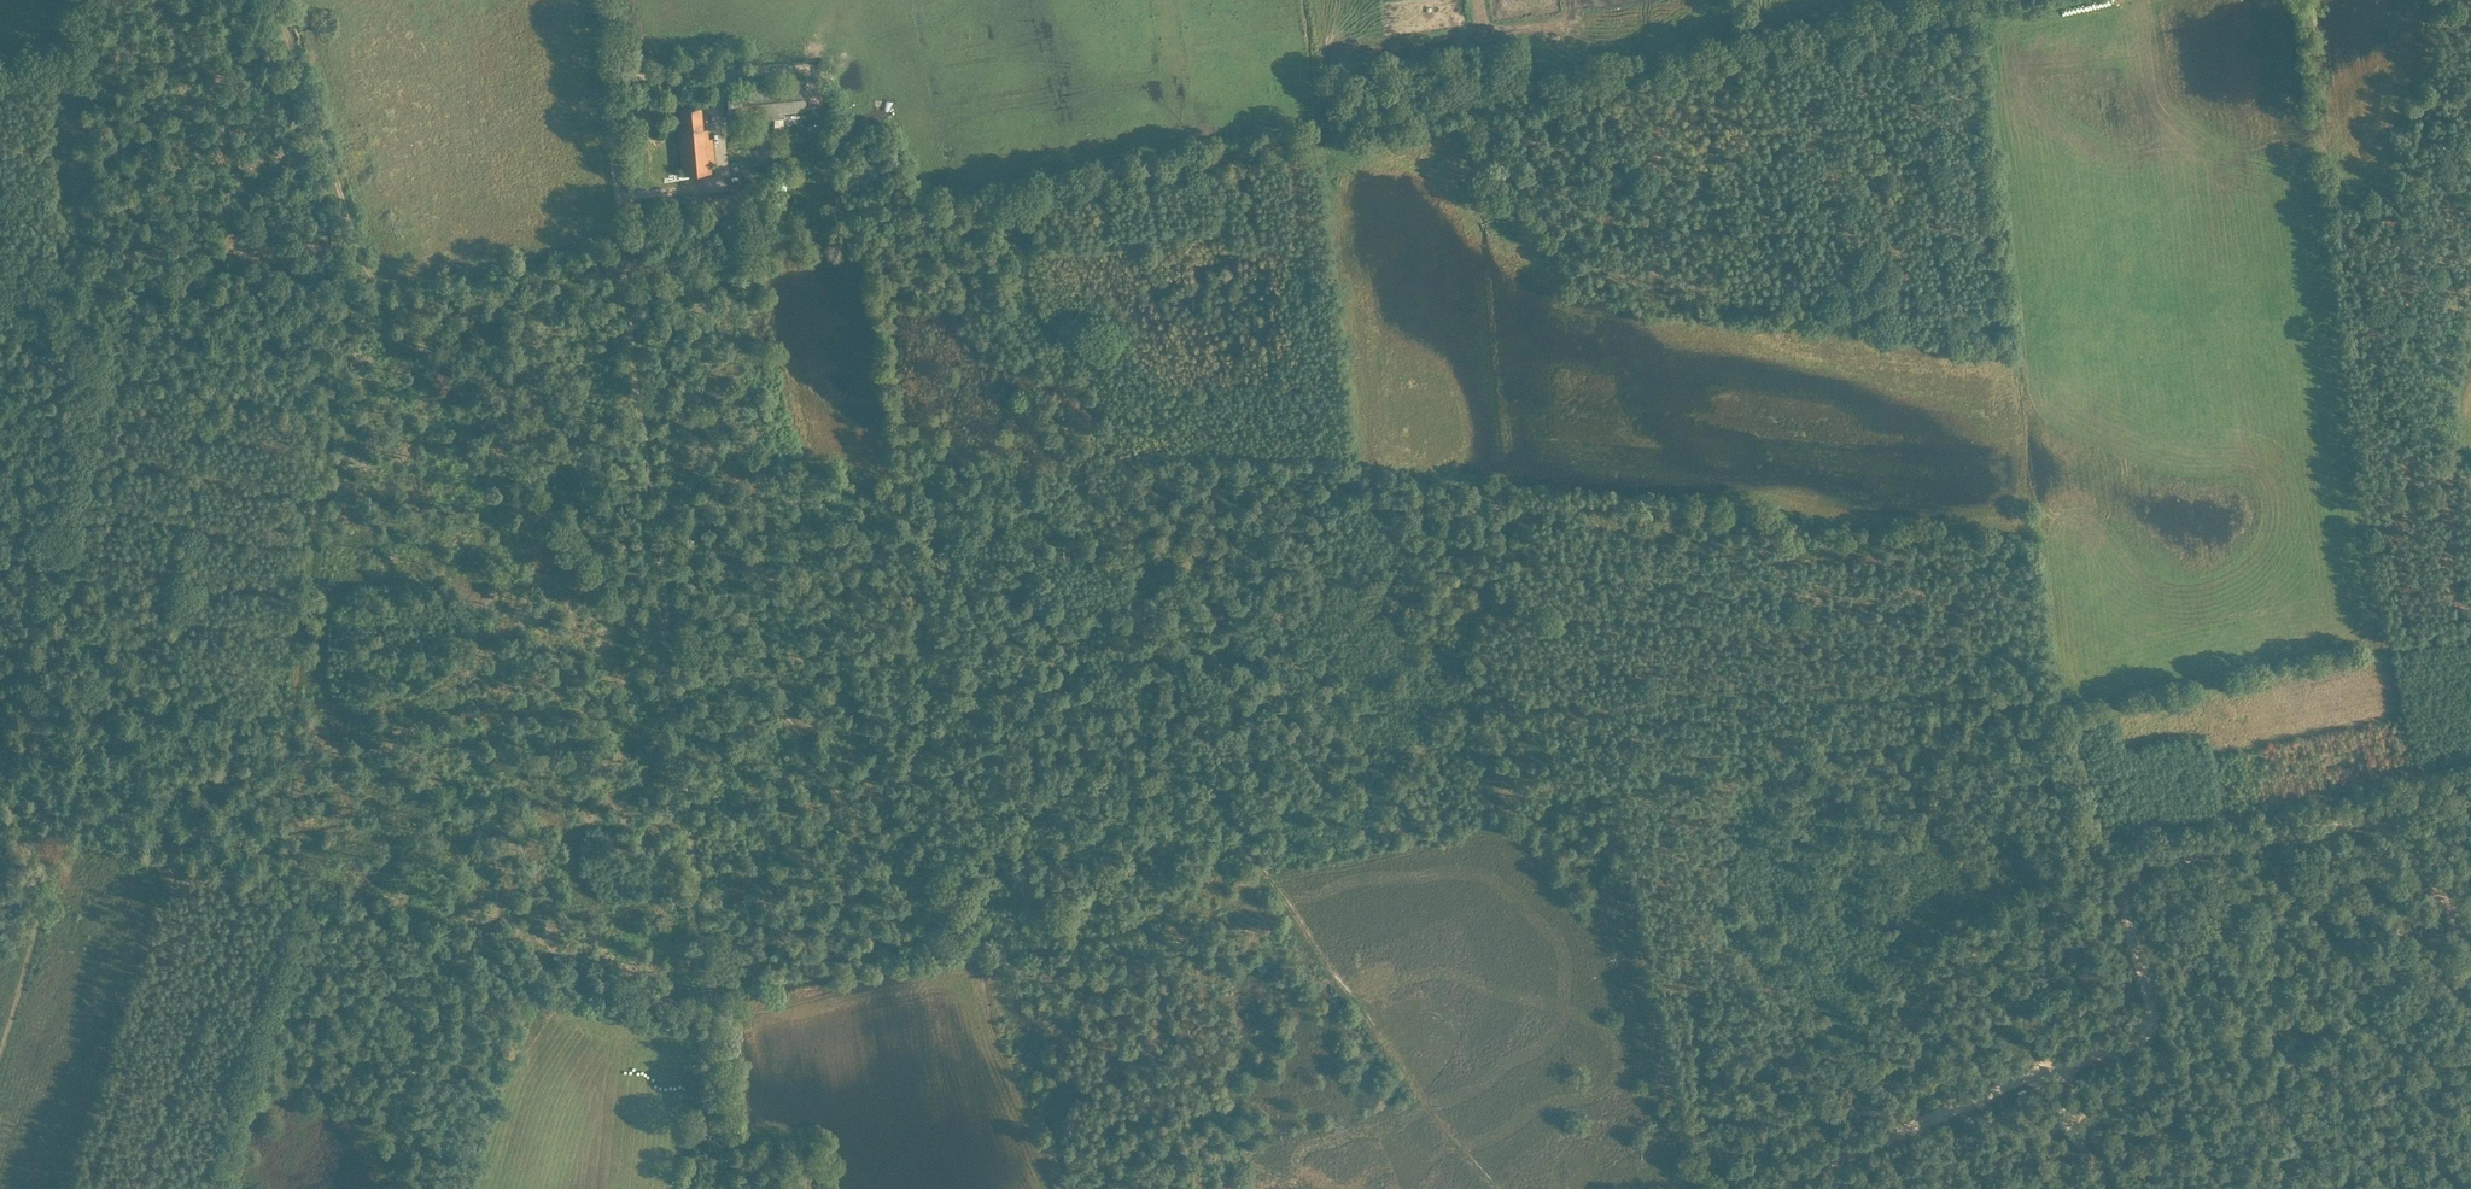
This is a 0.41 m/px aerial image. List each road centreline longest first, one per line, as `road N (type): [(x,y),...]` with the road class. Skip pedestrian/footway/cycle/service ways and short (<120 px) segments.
road 1 (track): [(2000,0),(619,276)]
road 2 (track): [(662,643),(770,715),(1145,743),(1205,757),(1263,879),(1315,941),(1436,1123),(1500,1188)]
road 3 (track): [(1754,1188),(2150,1024),(2119,877),(2391,816),(2470,933)]
road 4 (track): [(770,715),(963,952),(1059,1188)]
road 5 (track): [(662,643),(732,1188)]
road 6 (track): [(378,286),(662,643)]
road 7 (track): [(619,276),(664,606),(662,643)]
road 8 (track): [(1263,879),(1219,881),(1177,901),(1145,930),(970,970)]
road 9 (track): [(276,0),(359,253),(378,286)]
road 10 (track): [(616,244),(378,286)]
road 11 (unclassified): [(614,227),(591,0)]

